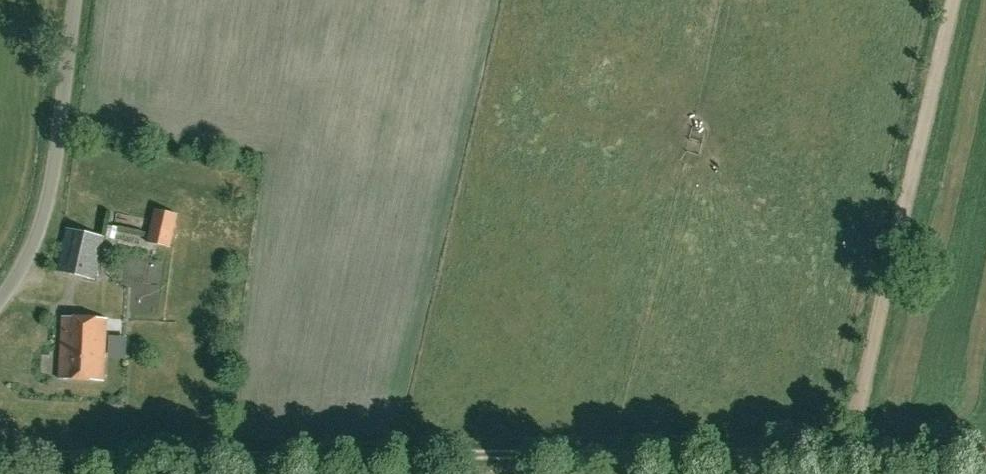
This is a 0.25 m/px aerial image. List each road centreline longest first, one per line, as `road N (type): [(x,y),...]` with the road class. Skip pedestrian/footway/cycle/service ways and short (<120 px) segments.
road 1 (track): [(985,453),(0,455)]
road 2 (track): [(844,454),(951,0)]
road 3 (unclassified): [(0,298),(47,200),(74,0)]

